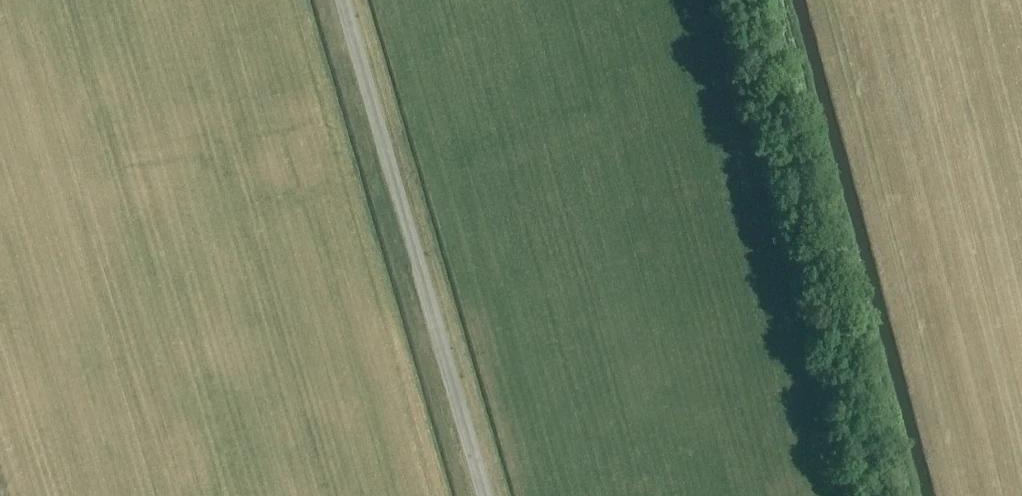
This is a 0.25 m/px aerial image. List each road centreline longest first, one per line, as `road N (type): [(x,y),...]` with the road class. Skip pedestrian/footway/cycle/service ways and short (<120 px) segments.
road 1 (track): [(345,0),(489,495)]

